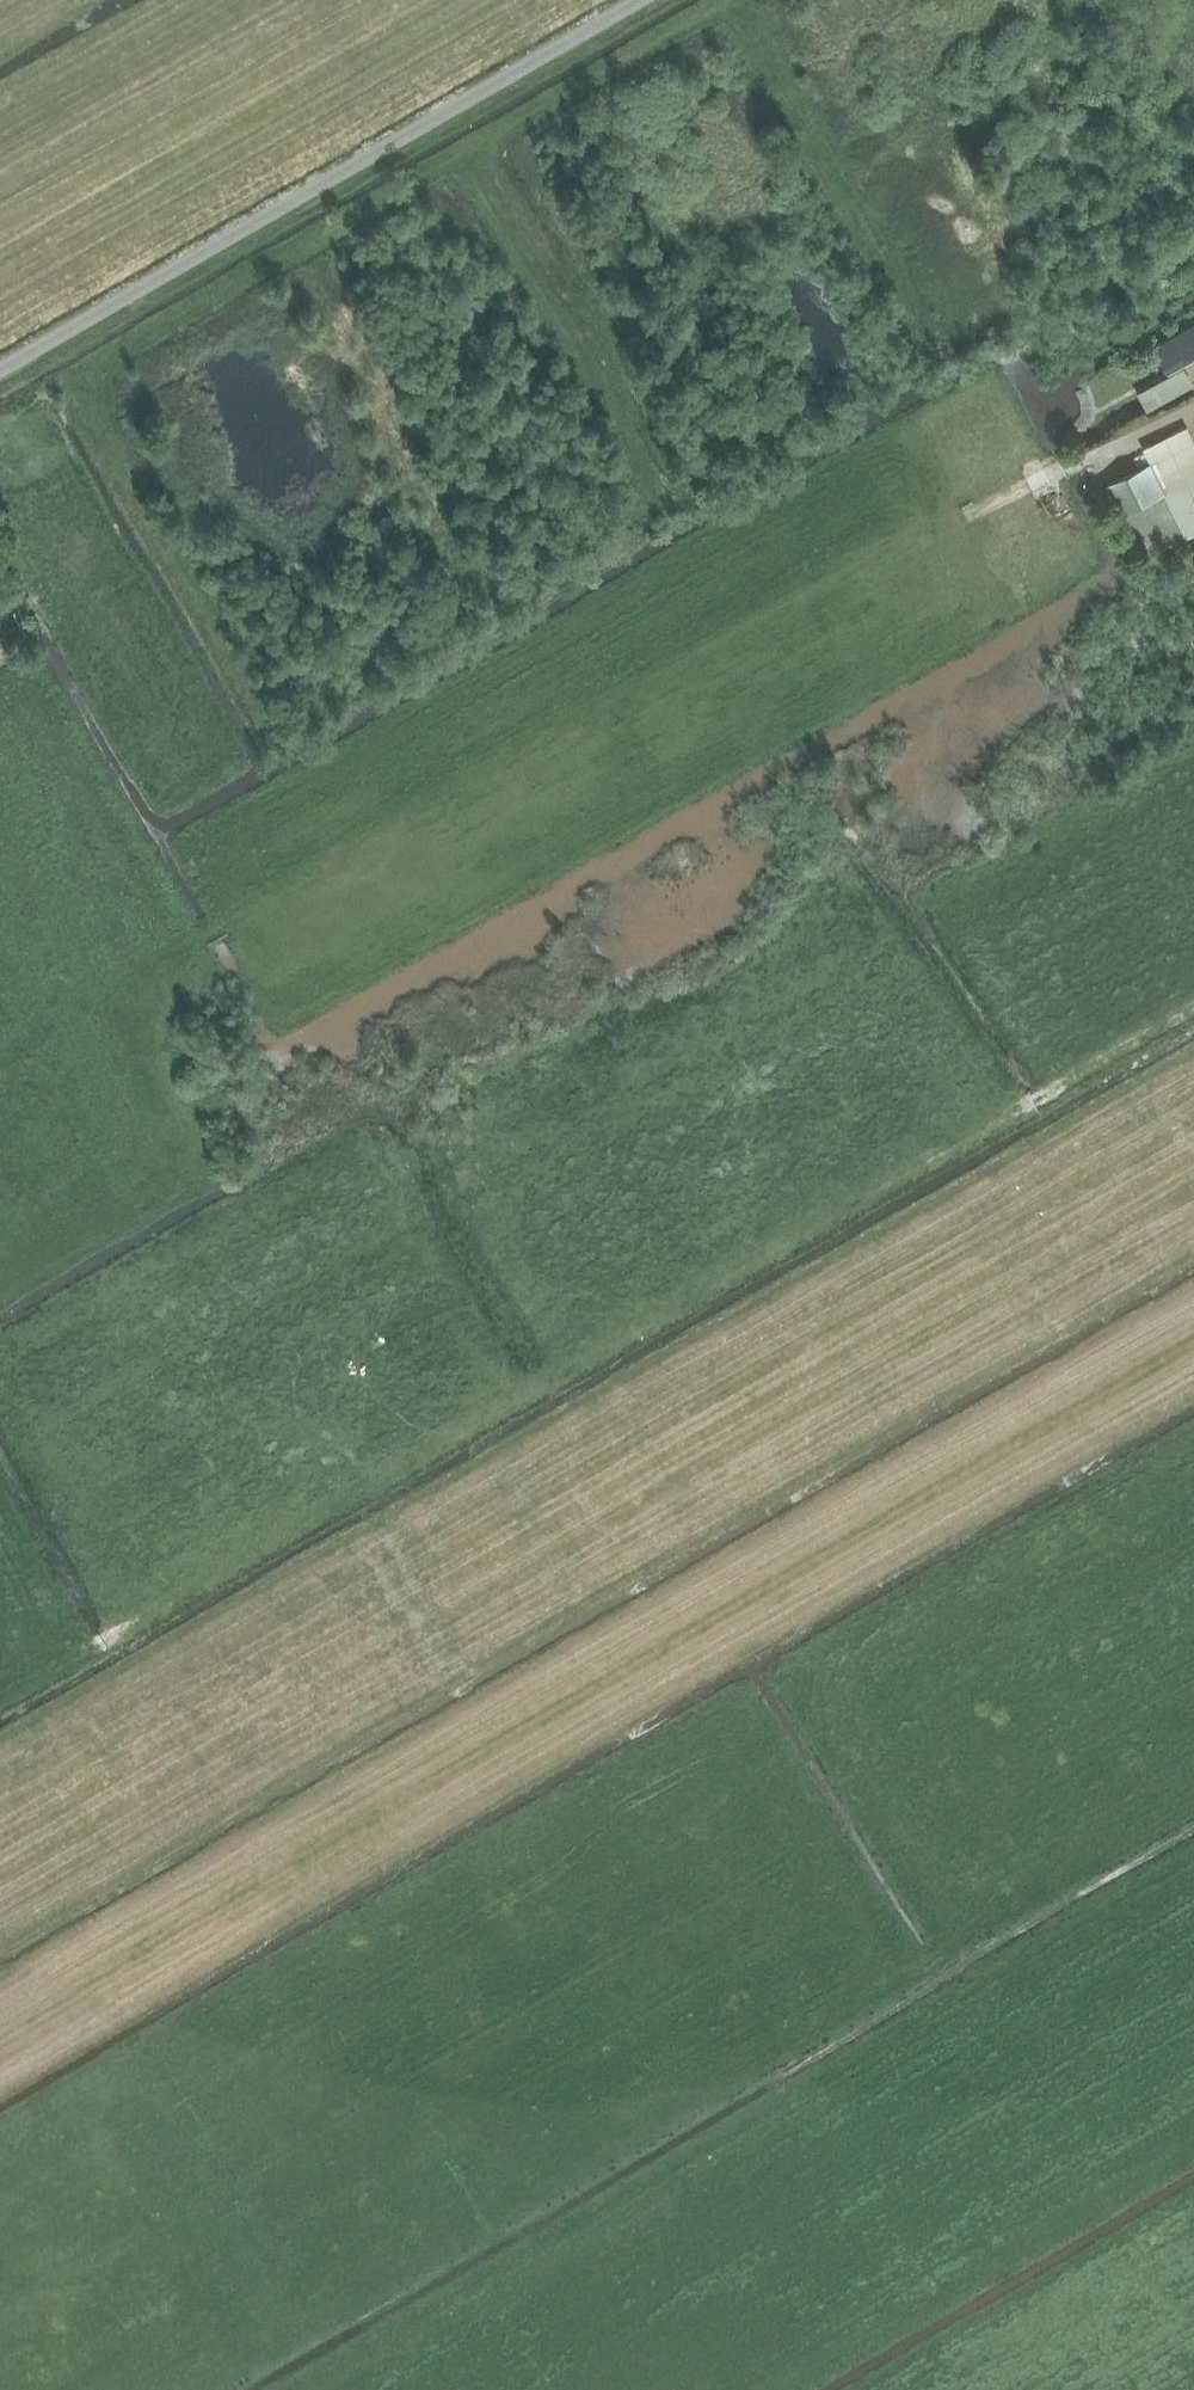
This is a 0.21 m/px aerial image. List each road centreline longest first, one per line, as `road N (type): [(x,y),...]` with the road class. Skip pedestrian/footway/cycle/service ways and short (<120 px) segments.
road 1 (unclassified): [(0,370),(643,0)]

